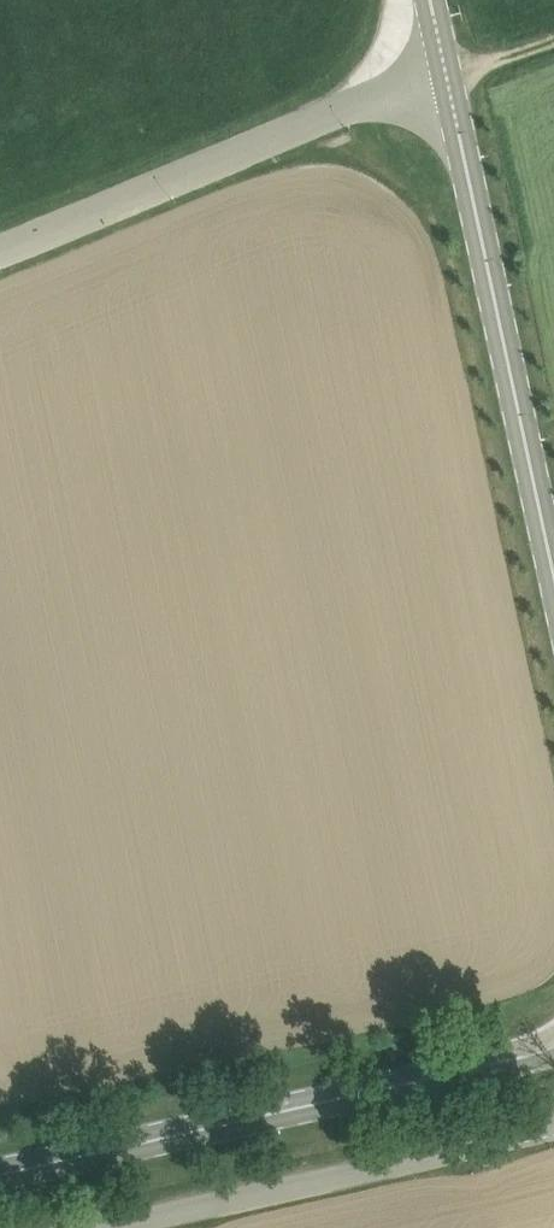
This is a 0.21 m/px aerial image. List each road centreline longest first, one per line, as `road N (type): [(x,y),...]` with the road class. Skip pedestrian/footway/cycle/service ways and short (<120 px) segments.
road 1 (secondary): [(0,1168),(553,1044)]
road 2 (secondary): [(447,62),(553,576)]
road 3 (unclassified): [(0,250),(447,62)]
road 4 (unclassified): [(113,1227),(553,1124)]

